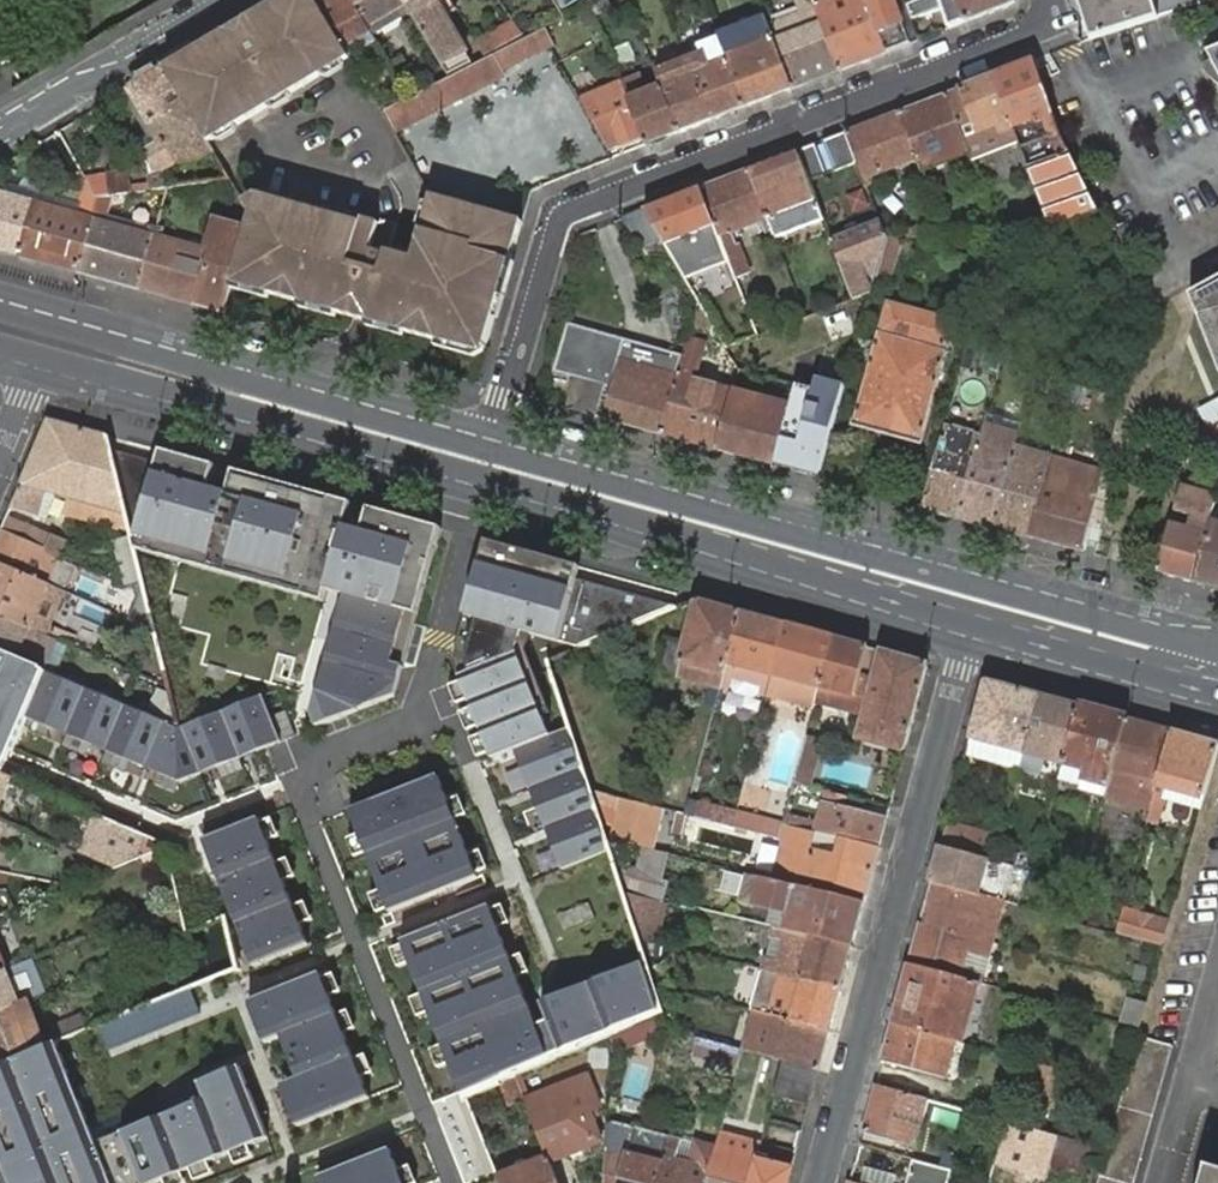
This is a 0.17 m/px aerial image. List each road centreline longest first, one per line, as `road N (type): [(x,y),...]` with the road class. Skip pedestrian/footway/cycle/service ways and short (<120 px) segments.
road 1 (primary): [(29,367),(480,486),(966,636)]
road 2 (residential): [(493,440),(562,218),(1023,35),(1044,18),(1046,0)]
road 3 (primary): [(1217,641),(493,440)]
road 4 (residential): [(818,1182),(966,636)]
road 5 (primary): [(493,440),(0,301)]
road 6 (residential): [(236,0),(126,66),(72,86),(0,134)]
road 7 (primary): [(966,636),(1217,706)]
road 8 (unclassified): [(966,636),(1217,661)]

